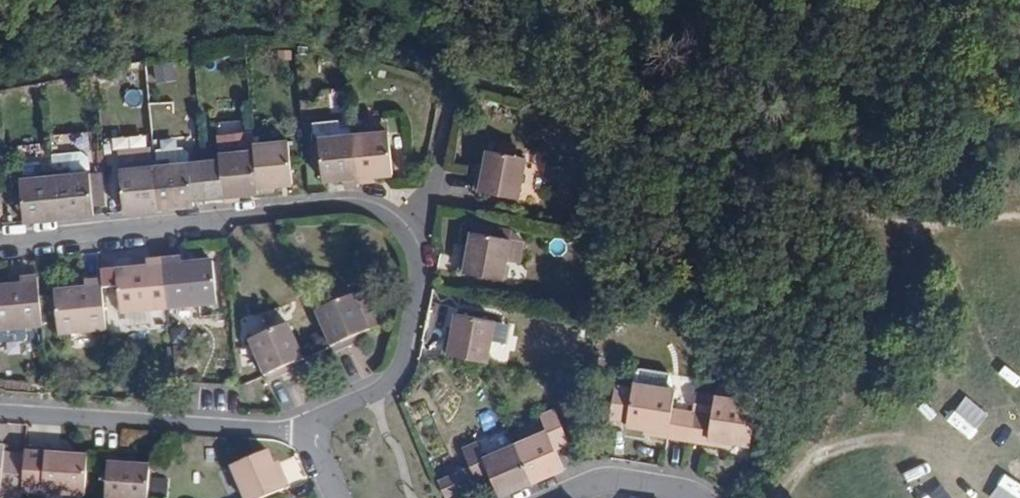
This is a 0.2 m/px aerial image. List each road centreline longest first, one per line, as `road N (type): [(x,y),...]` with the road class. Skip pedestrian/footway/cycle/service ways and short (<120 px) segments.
road 1 (residential): [(407,237),(379,212),(344,206),(0,239)]
road 2 (residential): [(0,413),(307,425)]
road 3 (residential): [(307,425),(383,389),(400,364),(416,267),(407,237)]
road 4 (residential): [(700,497),(609,480),(559,497)]
road 5 (track): [(890,432),(807,454),(780,497)]

